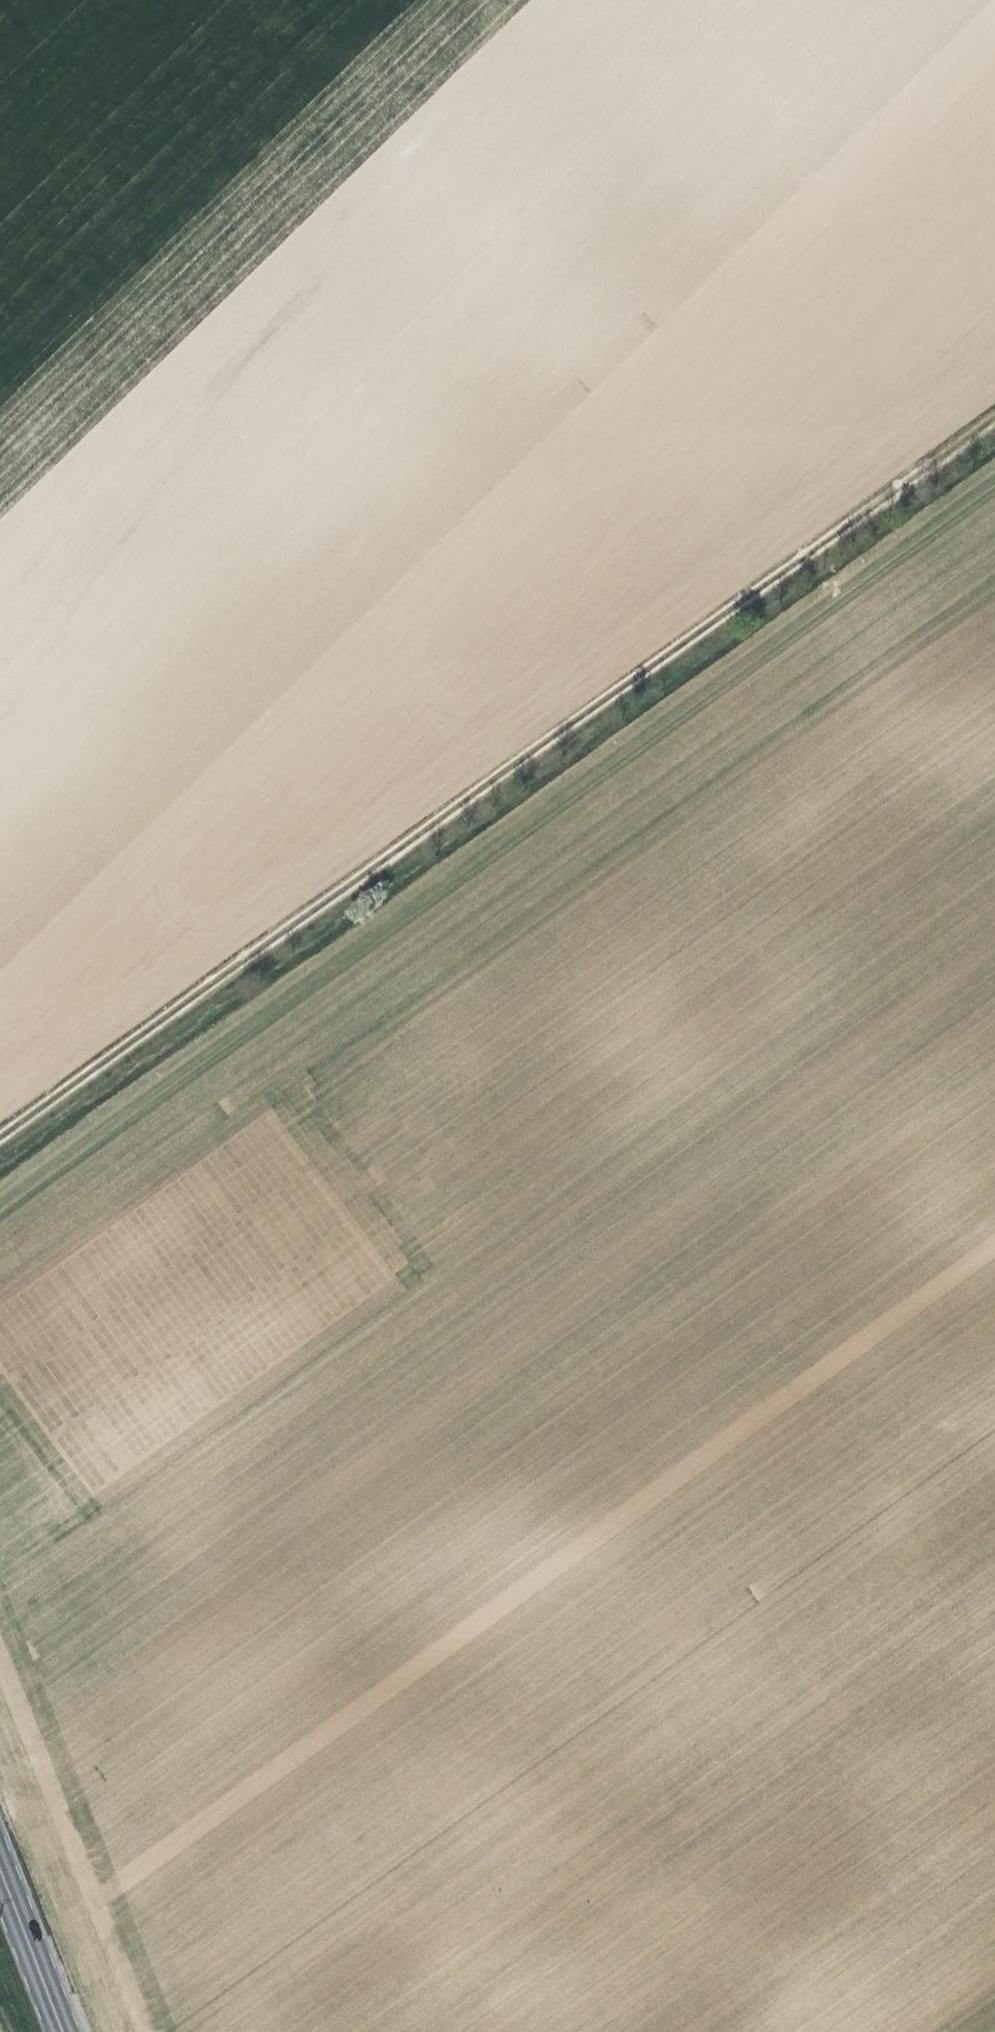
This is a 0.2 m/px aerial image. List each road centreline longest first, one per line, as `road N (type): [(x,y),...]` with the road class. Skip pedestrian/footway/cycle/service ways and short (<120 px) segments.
road 1 (track): [(0,1138),(994,428)]
road 2 (secondary): [(0,1882),(58,2031)]

